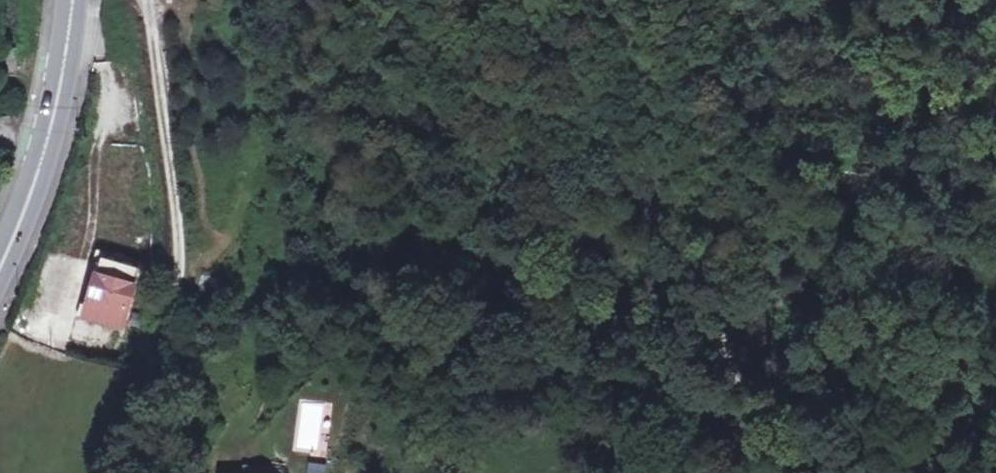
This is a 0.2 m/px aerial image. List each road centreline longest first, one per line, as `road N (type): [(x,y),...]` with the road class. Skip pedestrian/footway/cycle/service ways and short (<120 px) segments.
road 1 (track): [(118,472),(178,301),(181,255),(147,0)]
road 2 (track): [(84,0),(107,74),(93,221),(62,337)]
road 3 (secondary): [(72,0),(57,104),(0,264)]

